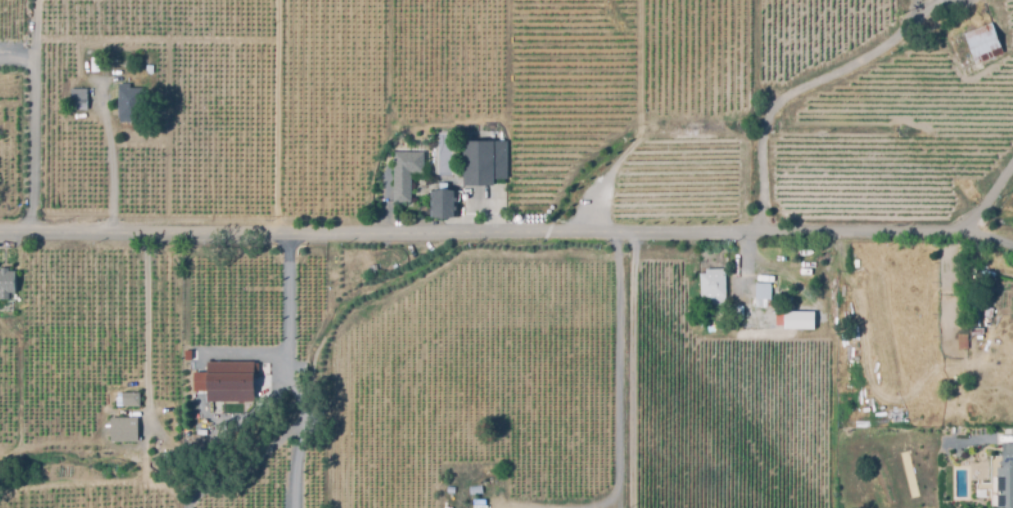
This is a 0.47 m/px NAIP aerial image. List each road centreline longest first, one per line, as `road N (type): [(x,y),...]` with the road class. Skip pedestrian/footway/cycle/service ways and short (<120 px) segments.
road 1 (residential): [(926,0),(867,55),(782,103),(764,131),(759,235),(0,232)]
road 2 (residential): [(759,235),(919,229),(1012,242)]

